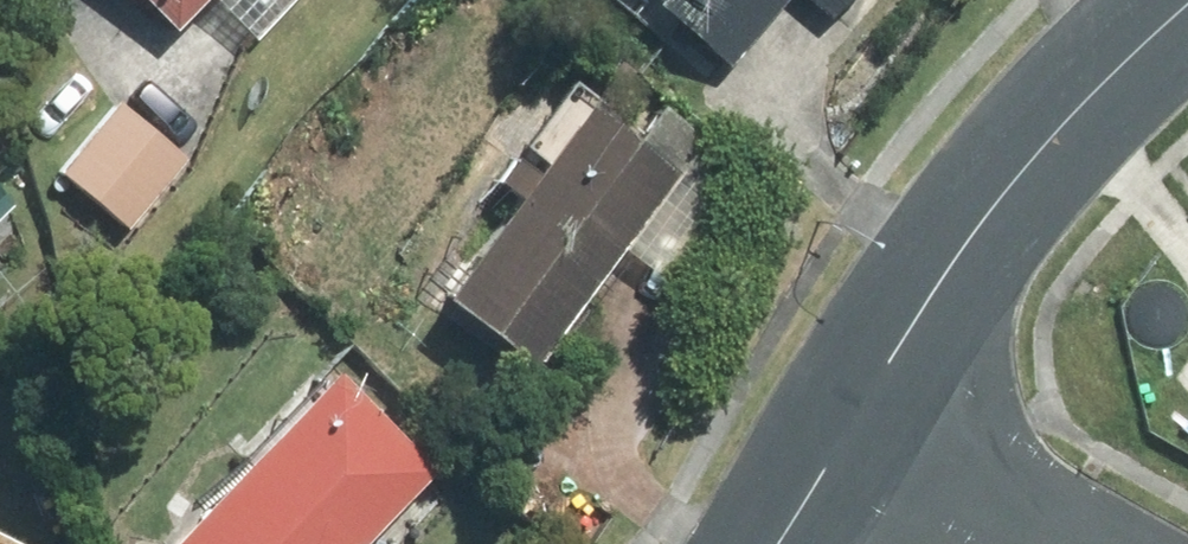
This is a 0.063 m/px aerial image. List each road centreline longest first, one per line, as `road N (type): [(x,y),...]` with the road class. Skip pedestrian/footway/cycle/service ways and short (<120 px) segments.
road 1 (tertiary): [(868,406),(1036,142),(1187,5)]
road 2 (residential): [(1117,543),(868,406)]
road 3 (tertiary): [(729,543),(868,406)]

